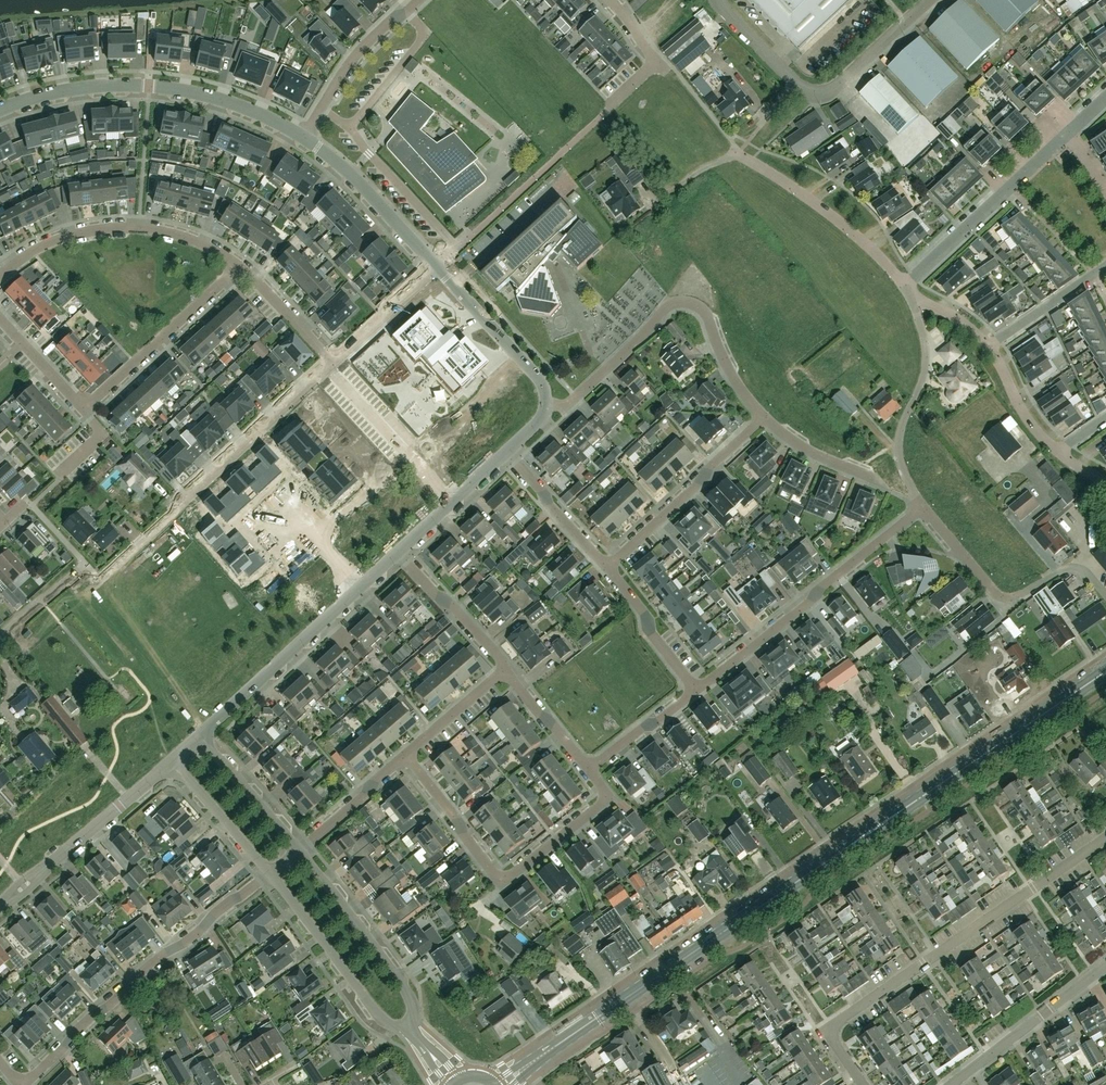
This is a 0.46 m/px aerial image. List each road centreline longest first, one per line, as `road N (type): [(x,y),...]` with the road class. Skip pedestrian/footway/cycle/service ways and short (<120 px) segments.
road 1 (tertiary): [(537,1060),(1105,670)]
road 2 (residential): [(862,1084),(832,1039),(835,1024),(1105,838)]
road 3 (residential): [(407,753),(502,883),(611,797),(587,768)]
road 4 (residential): [(21,1084),(135,974),(268,874)]
road 5 (residential): [(547,408),(574,399),(682,301),(708,315),(725,362),(762,416)]
road 6 (residential): [(0,109),(66,90),(150,85),(231,102),(303,136)]
road 7 (residential): [(333,364),(106,572)]
road 8 (residential): [(697,690),(923,504)]
road 9 (unclassified): [(929,0),(817,98),(718,0)]
road 10 (residential): [(399,553),(202,735)]
road 11 (residential): [(905,285),(834,217),(747,158),(728,157),(695,177)]
road 12 (residential): [(239,267),(202,243),(125,227),(57,239),(0,272)]
road 13 (residential): [(905,285),(1069,133)]
road 14 (residential): [(169,763),(0,906)]
road 15 (residential): [(609,571),(762,416)]
road 16 (residential): [(923,504),(899,450),(928,362),(912,301)]
road 17 (residential): [(406,1024),(407,991),(299,848)]
road 18 (residential): [(83,408),(239,267)]
road 19 (residential): [(268,874),(383,1019),(406,1024)]
road 20 (residential): [(950,1084),(1105,965)]
road 21 (residential): [(303,136),(438,267)]
road 22 (residential): [(438,267),(544,382),(547,408)]
road 23 (residential): [(303,136),(367,43),(416,0)]
road 24 (residential): [(1042,581),(999,597),(923,504)]
road 25 (residential): [(504,453),(609,571)]
road 26 (residential): [(506,668),(399,553)]
road 27 (residential): [(299,848),(202,735)]
road 28 (residential): [(169,763),(268,874)]
road 29 (residential): [(609,571),(697,690)]
road 30 (residential): [(504,453),(399,553)]
road 31 (residential): [(299,848),(407,753)]
road 32 (residential): [(438,267),(333,364)]
road 33 (residential): [(988,348),(1105,267)]
road 34 (residential): [(611,0),(655,60),(611,107)]
road 35 (residential): [(333,364),(239,267)]
road 36 (residential): [(587,768),(697,690)]
road 37 (residential): [(762,416),(800,448),(876,479)]
road 38 (residential): [(407,753),(506,668)]
road 39 (residential): [(587,768),(506,668)]
road 40 (residential): [(1056,452),(988,348)]

